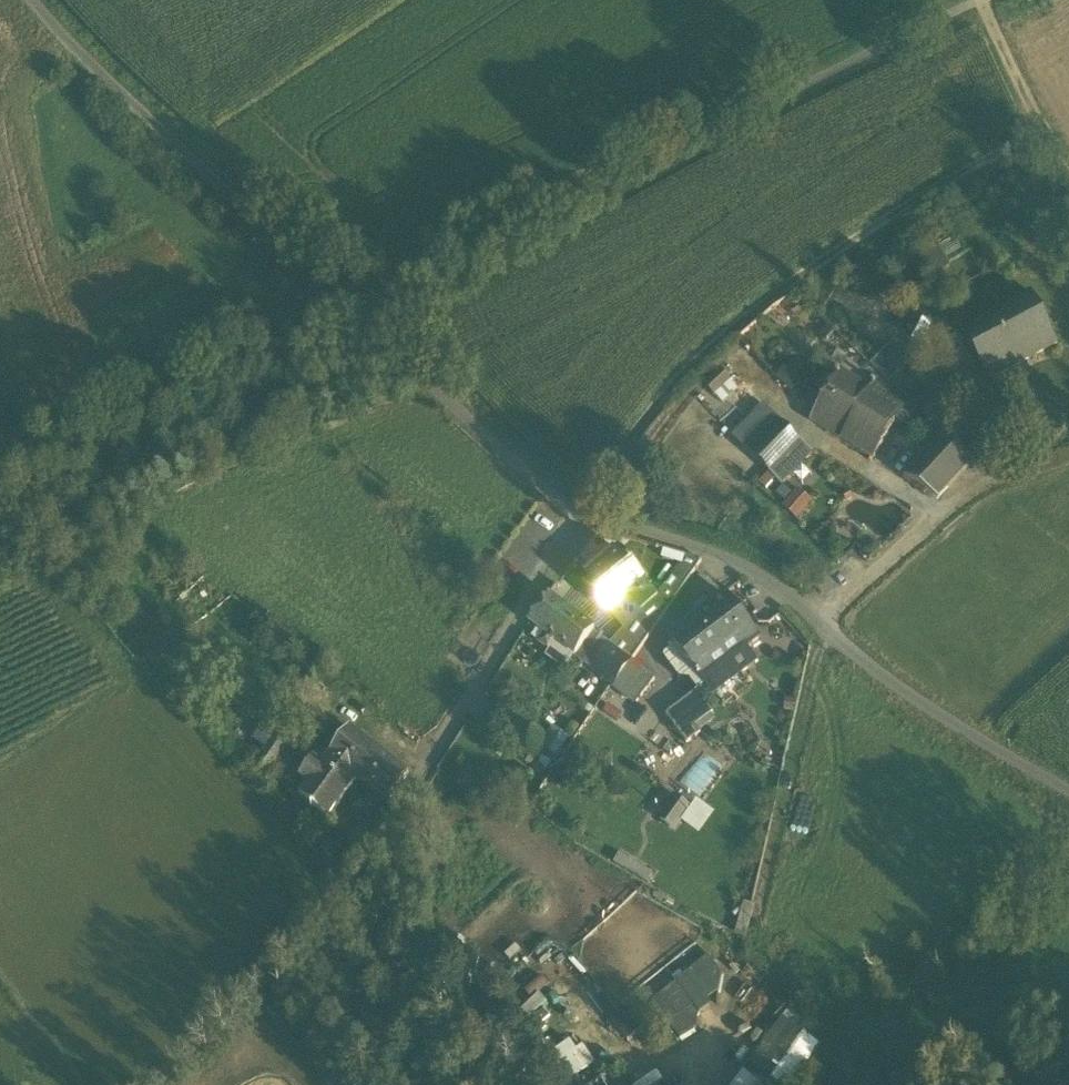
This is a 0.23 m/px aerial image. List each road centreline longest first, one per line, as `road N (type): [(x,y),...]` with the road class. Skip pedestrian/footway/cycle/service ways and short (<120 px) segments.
road 1 (track): [(985,0),(1039,122),(895,209),(639,427),(582,519)]
road 2 (residential): [(158,1084),(367,868),(582,519)]
road 3 (residential): [(1068,792),(973,737),(782,591),(708,553),(582,519)]
road 4 (track): [(354,307),(53,36),(29,0)]
road 5 (residential): [(582,519),(354,307)]

